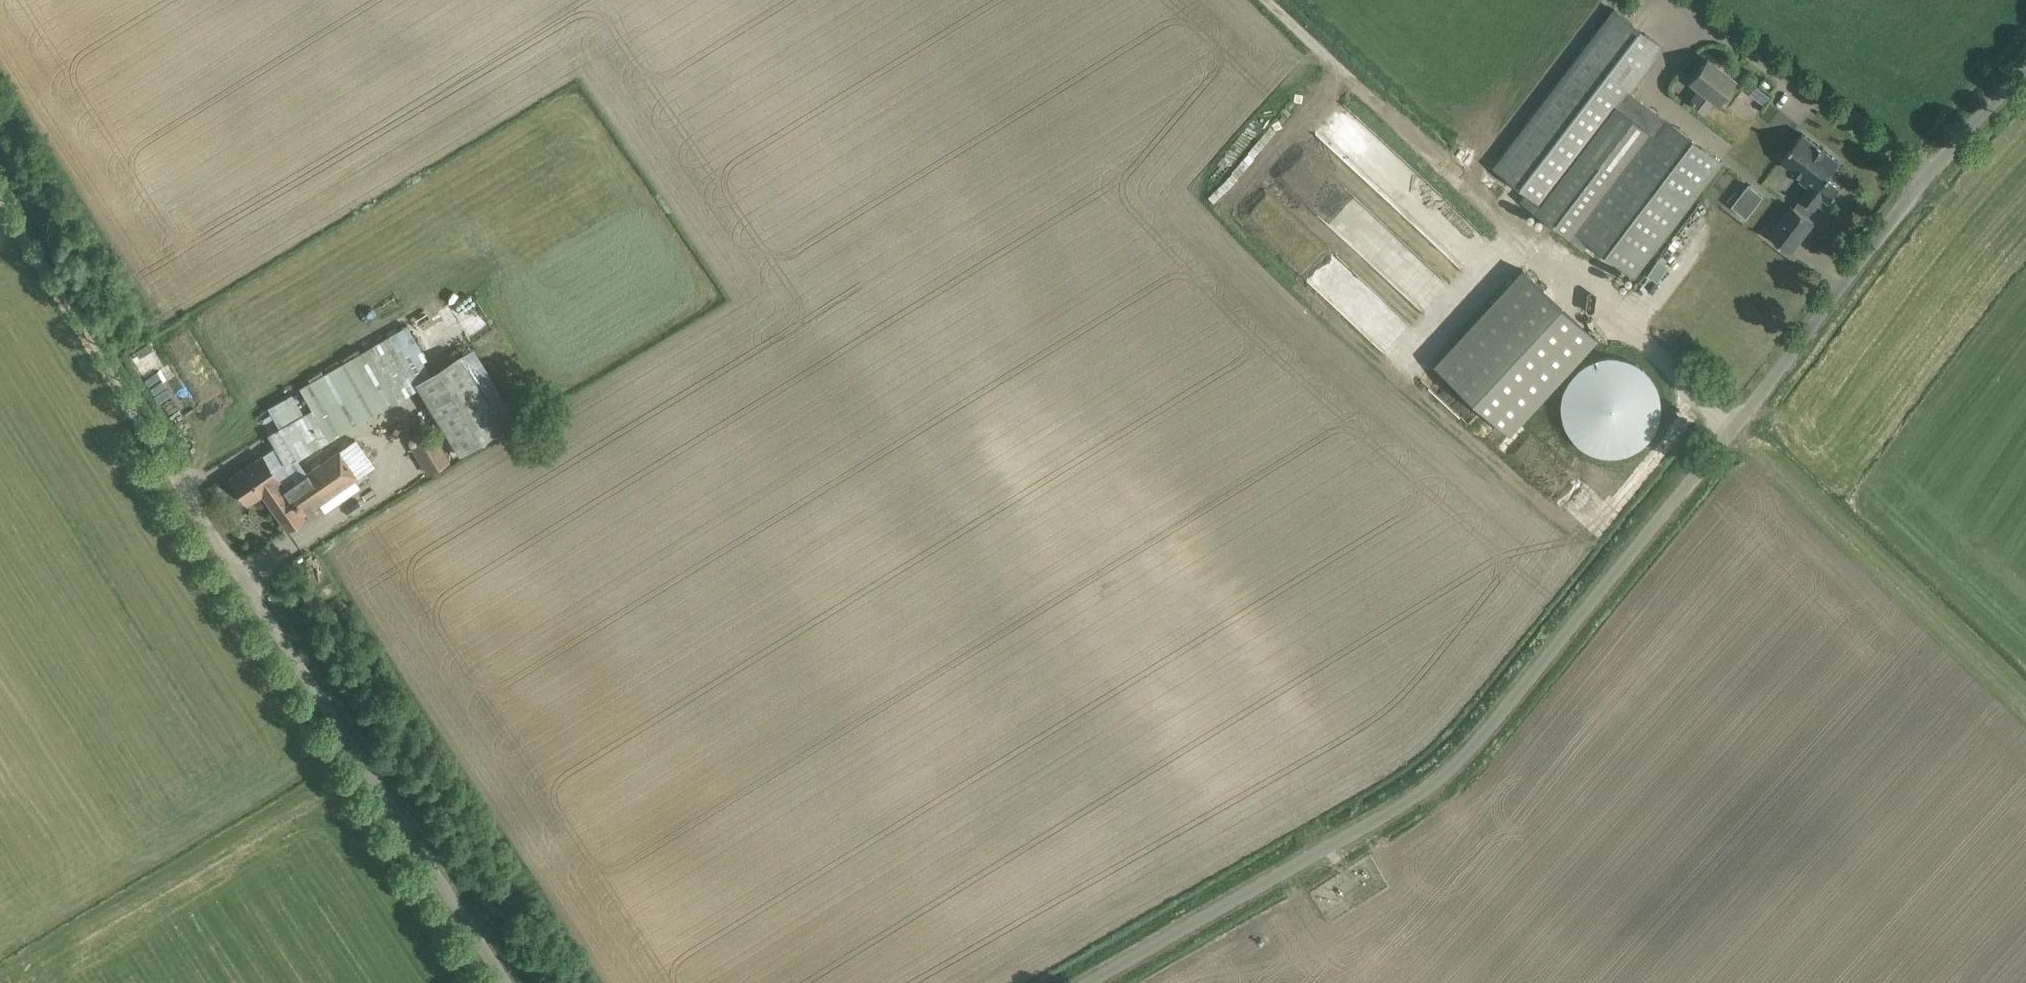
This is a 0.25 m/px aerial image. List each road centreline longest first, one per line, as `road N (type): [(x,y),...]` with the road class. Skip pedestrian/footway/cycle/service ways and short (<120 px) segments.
road 1 (unclassified): [(1079,982),(1365,817),(1434,768),(1506,696),(1899,209),(2025,74)]
road 2 (unclassified): [(498,982),(175,480)]
road 3 (track): [(175,480),(0,207)]

